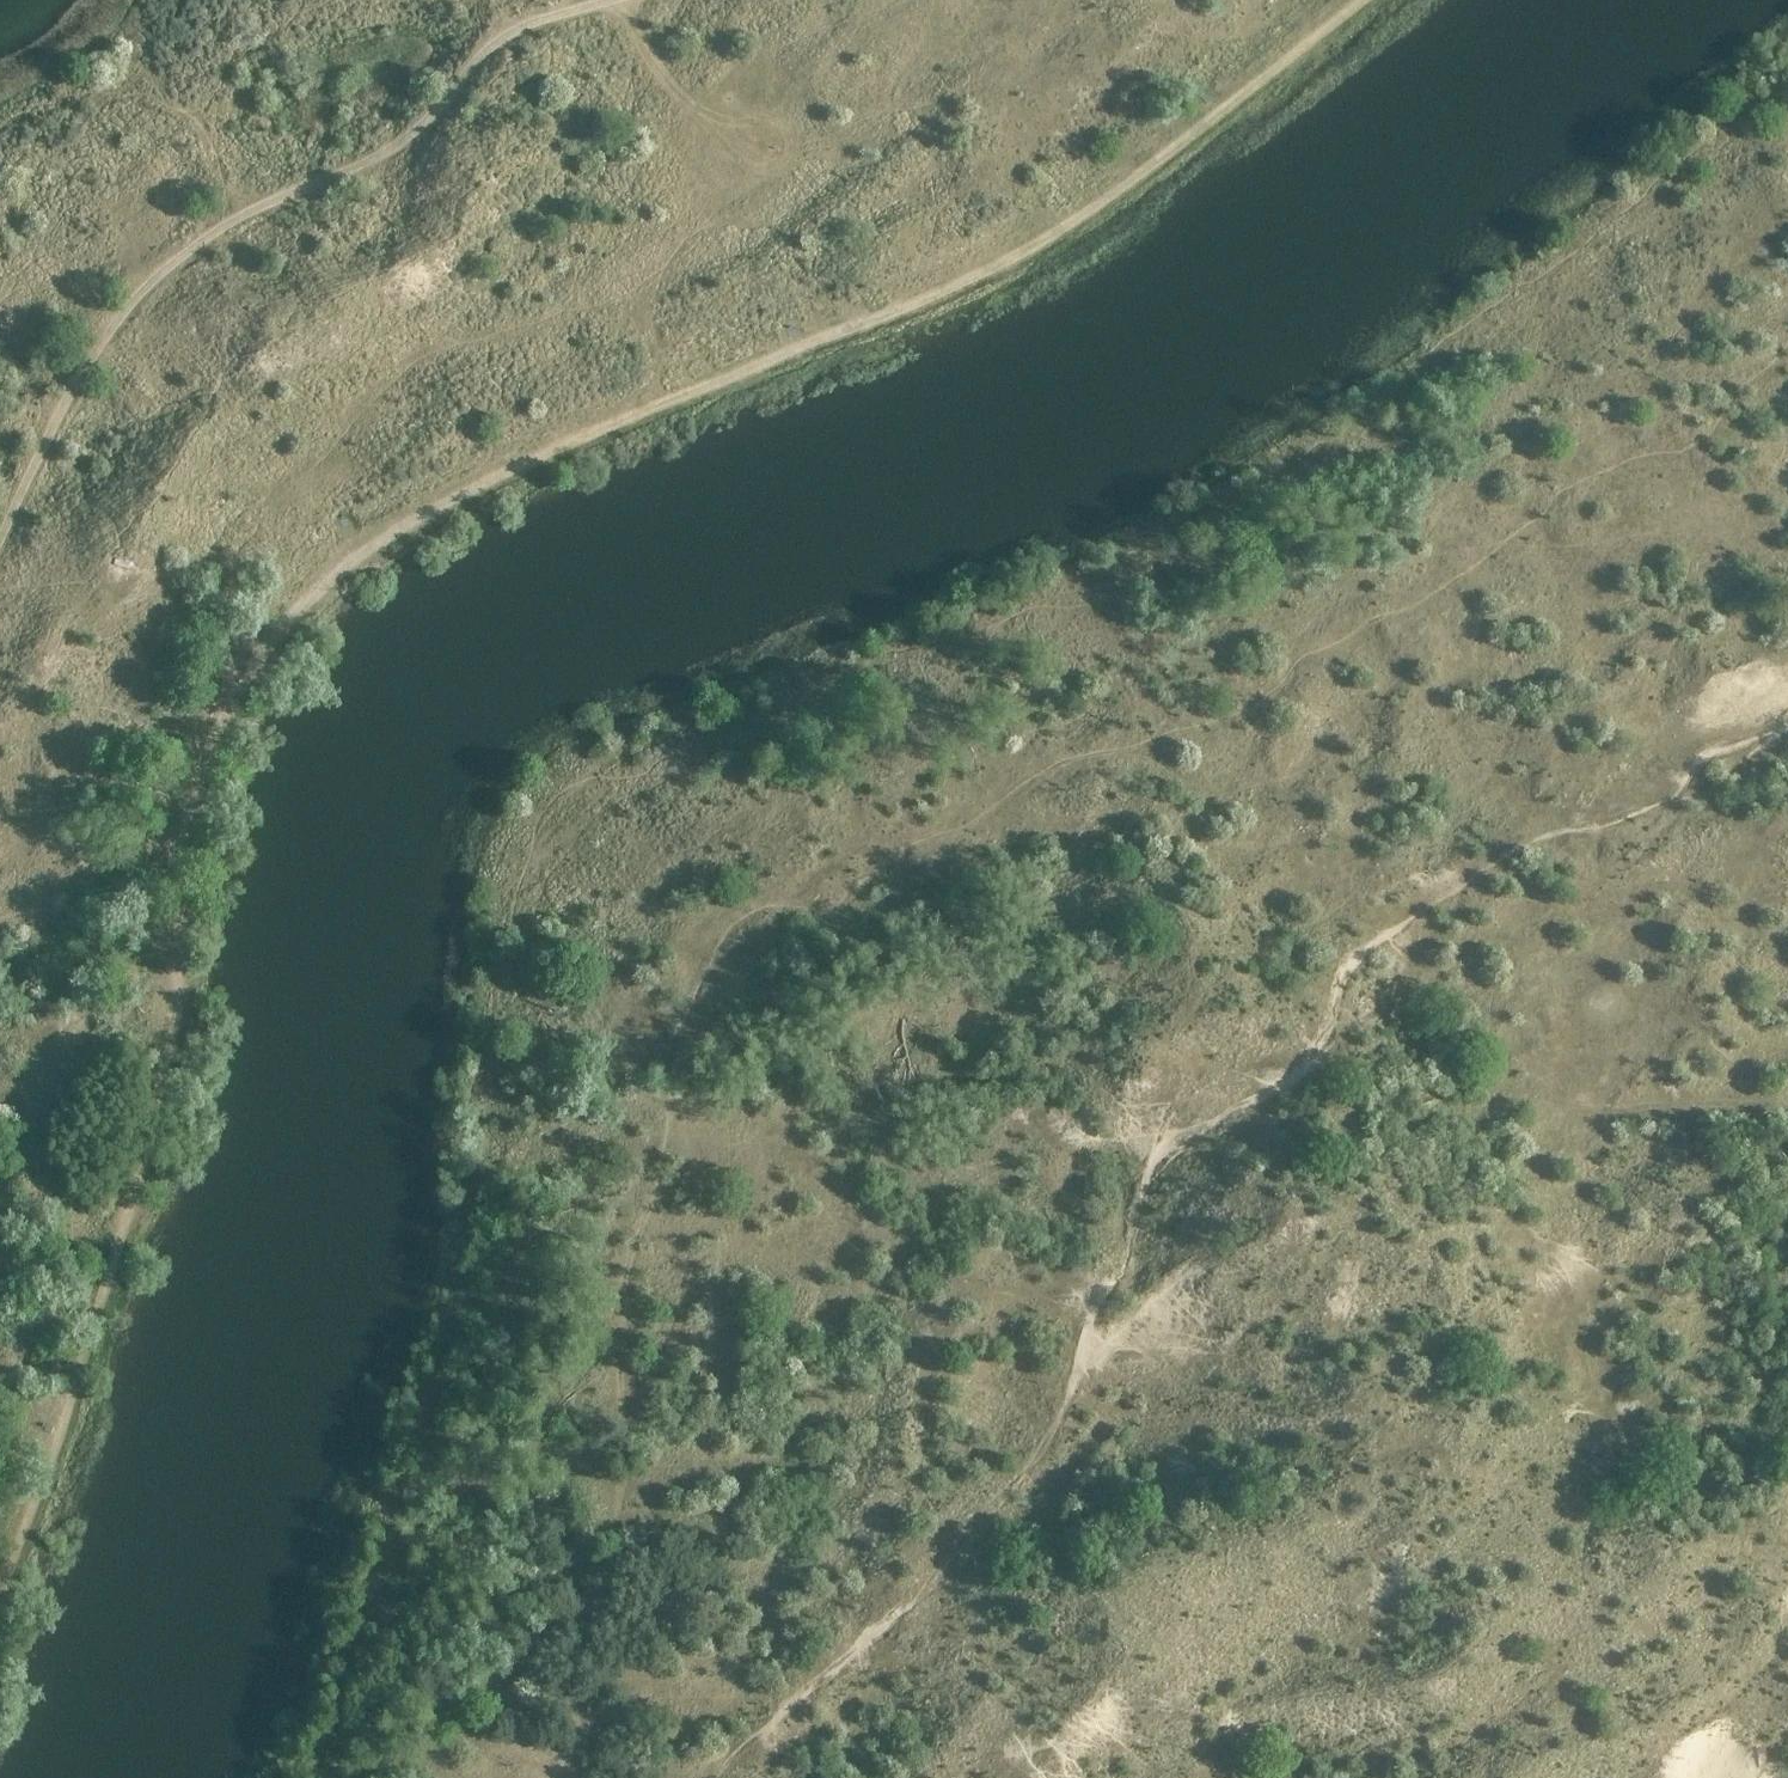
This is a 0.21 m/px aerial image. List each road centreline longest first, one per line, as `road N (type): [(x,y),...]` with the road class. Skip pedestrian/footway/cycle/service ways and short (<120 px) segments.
road 1 (track): [(609,0),(501,34),(394,147),(239,219),(156,275),(93,355),(0,542)]

